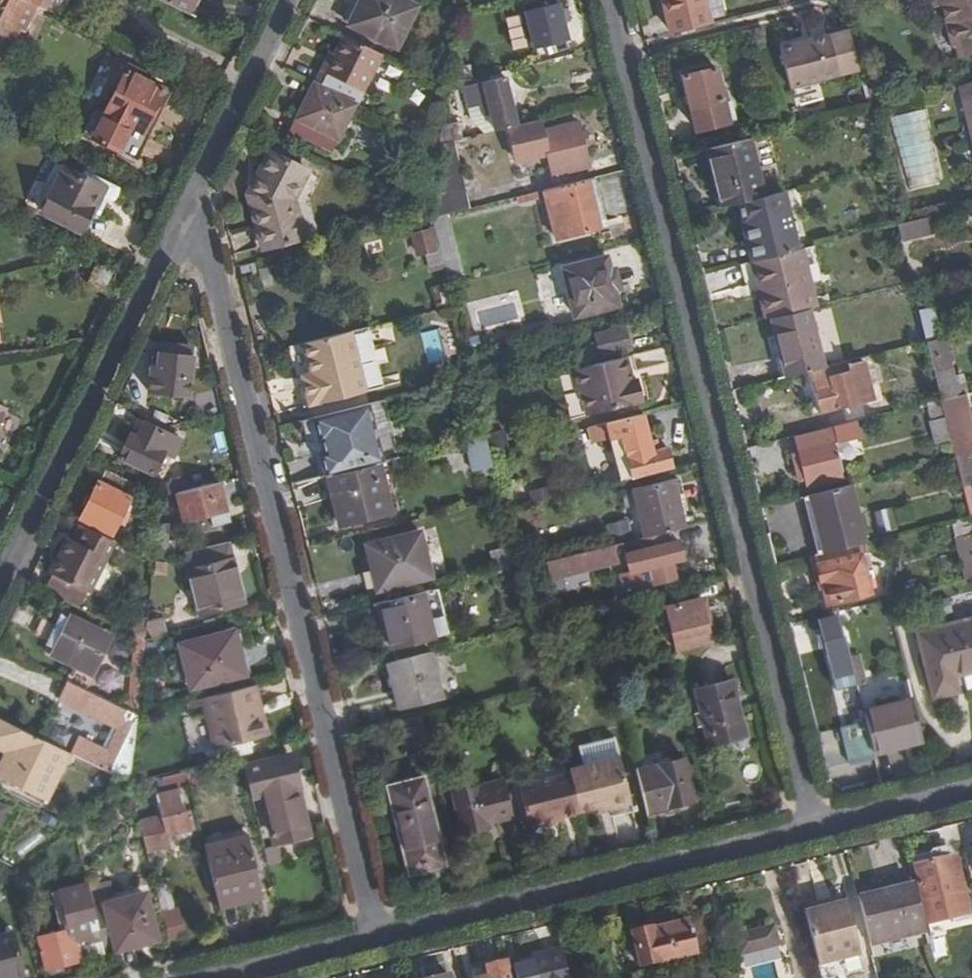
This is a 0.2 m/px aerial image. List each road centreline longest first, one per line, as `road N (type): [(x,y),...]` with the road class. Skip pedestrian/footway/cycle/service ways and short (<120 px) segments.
road 1 (residential): [(815,824),(611,0)]
road 2 (residential): [(378,934),(209,257),(181,218)]
road 3 (residential): [(815,824),(378,934)]
road 4 (residential): [(0,587),(181,218)]
road 5 (residential): [(181,218),(289,0)]
road 6 (residential): [(378,934),(204,977)]
road 7 (residential): [(971,787),(815,824)]

